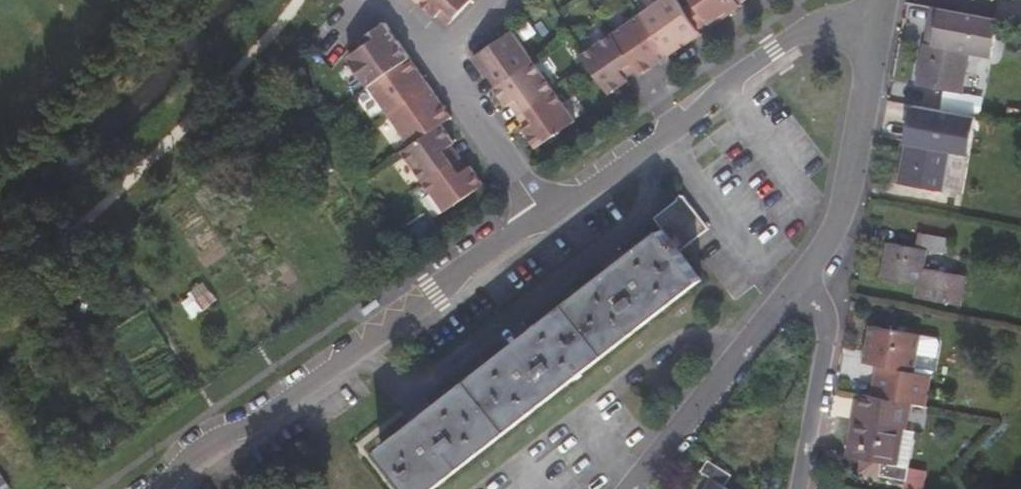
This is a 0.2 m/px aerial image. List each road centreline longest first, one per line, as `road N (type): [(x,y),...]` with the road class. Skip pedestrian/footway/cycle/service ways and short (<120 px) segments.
road 1 (residential): [(548,217),(491,249),(162,488)]
road 2 (residential): [(879,21),(831,26),(774,50),(548,217)]
road 3 (residential): [(807,276),(635,488)]
road 4 (residential): [(879,21),(844,209),(807,276)]
road 5 (residential): [(807,276),(829,332),(797,488)]
road 6 (residential): [(436,62),(548,217)]

